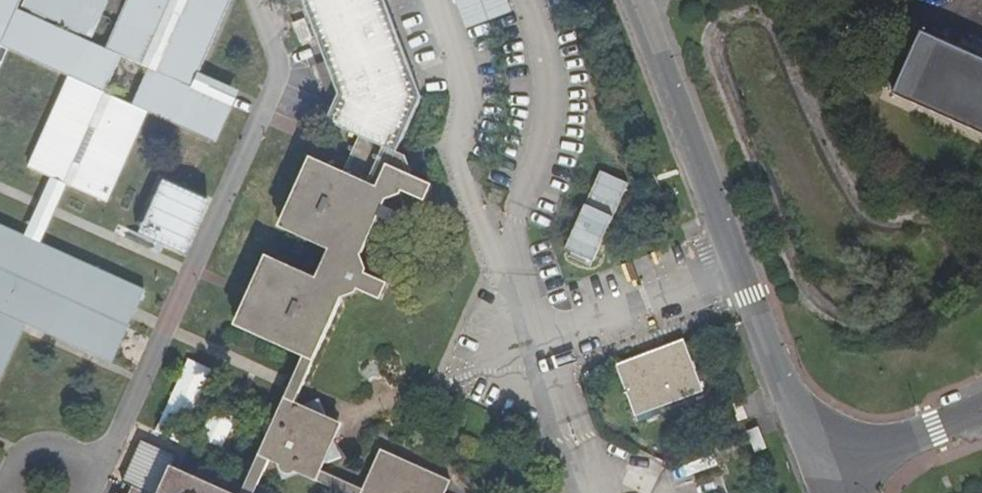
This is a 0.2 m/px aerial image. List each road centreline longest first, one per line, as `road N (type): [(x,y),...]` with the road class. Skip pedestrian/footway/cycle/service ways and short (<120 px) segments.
road 1 (unclassified): [(815,467),(637,0)]
road 2 (unclassified): [(815,467),(981,411)]

